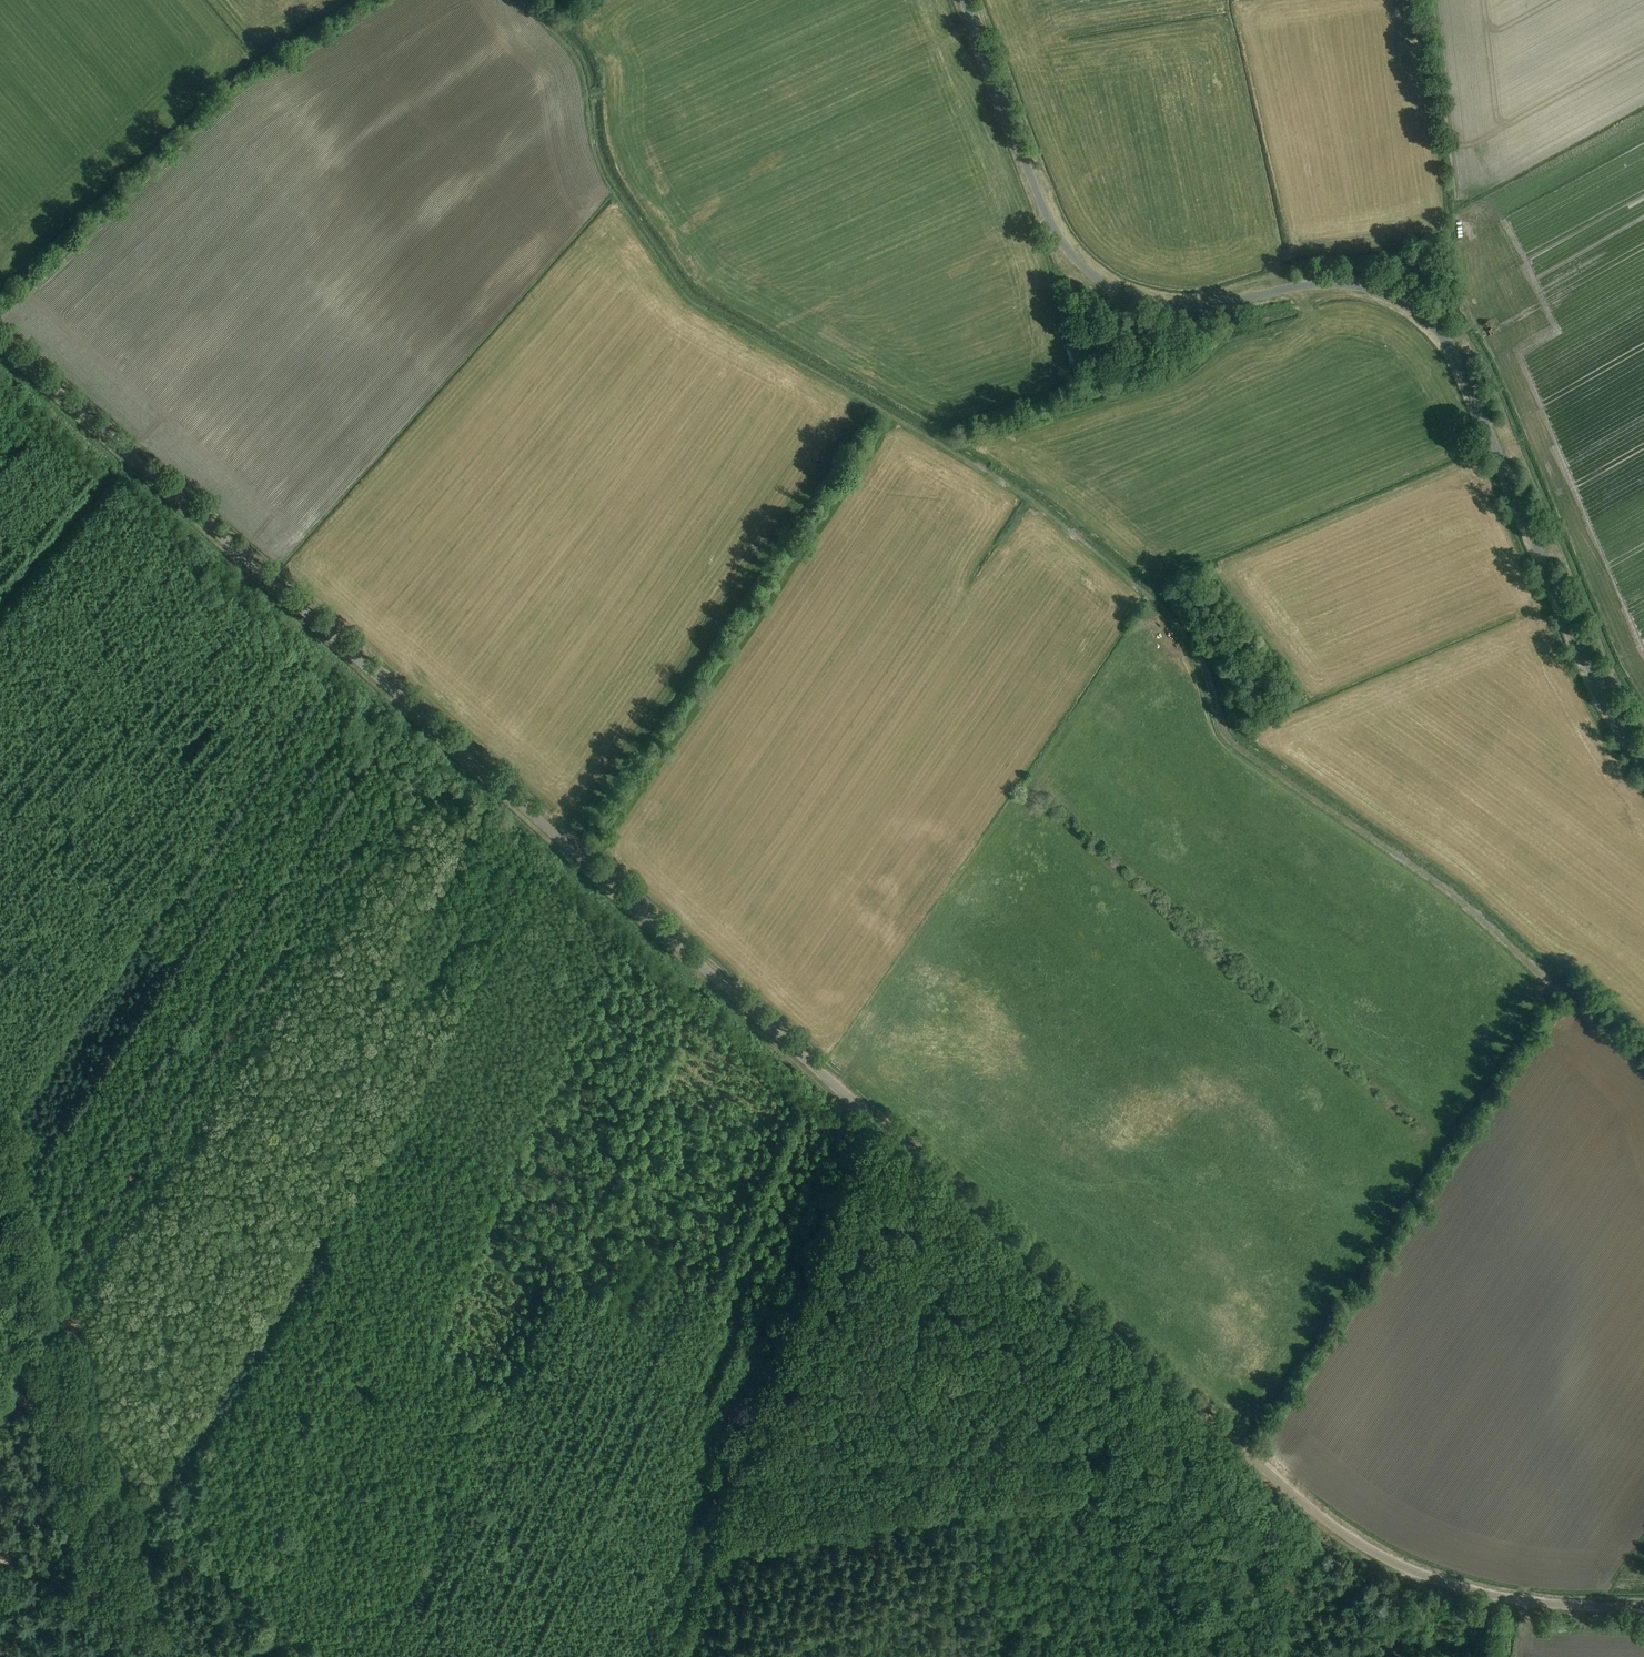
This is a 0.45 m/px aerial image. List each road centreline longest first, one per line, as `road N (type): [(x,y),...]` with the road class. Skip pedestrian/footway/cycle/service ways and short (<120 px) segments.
road 1 (unclassified): [(0,338),(1330,1525),(1406,1569),(1485,1594),(1643,1607)]
road 2 (unclassified): [(1643,759),(1595,678),(1467,378),(1436,330),(1380,292),(1350,285),(1301,285),(1196,307),(1104,284),(1050,225),(964,0)]
road 3 (track): [(664,1656),(868,1115)]
road 4 (track): [(0,1563),(167,1613),(186,1656)]

